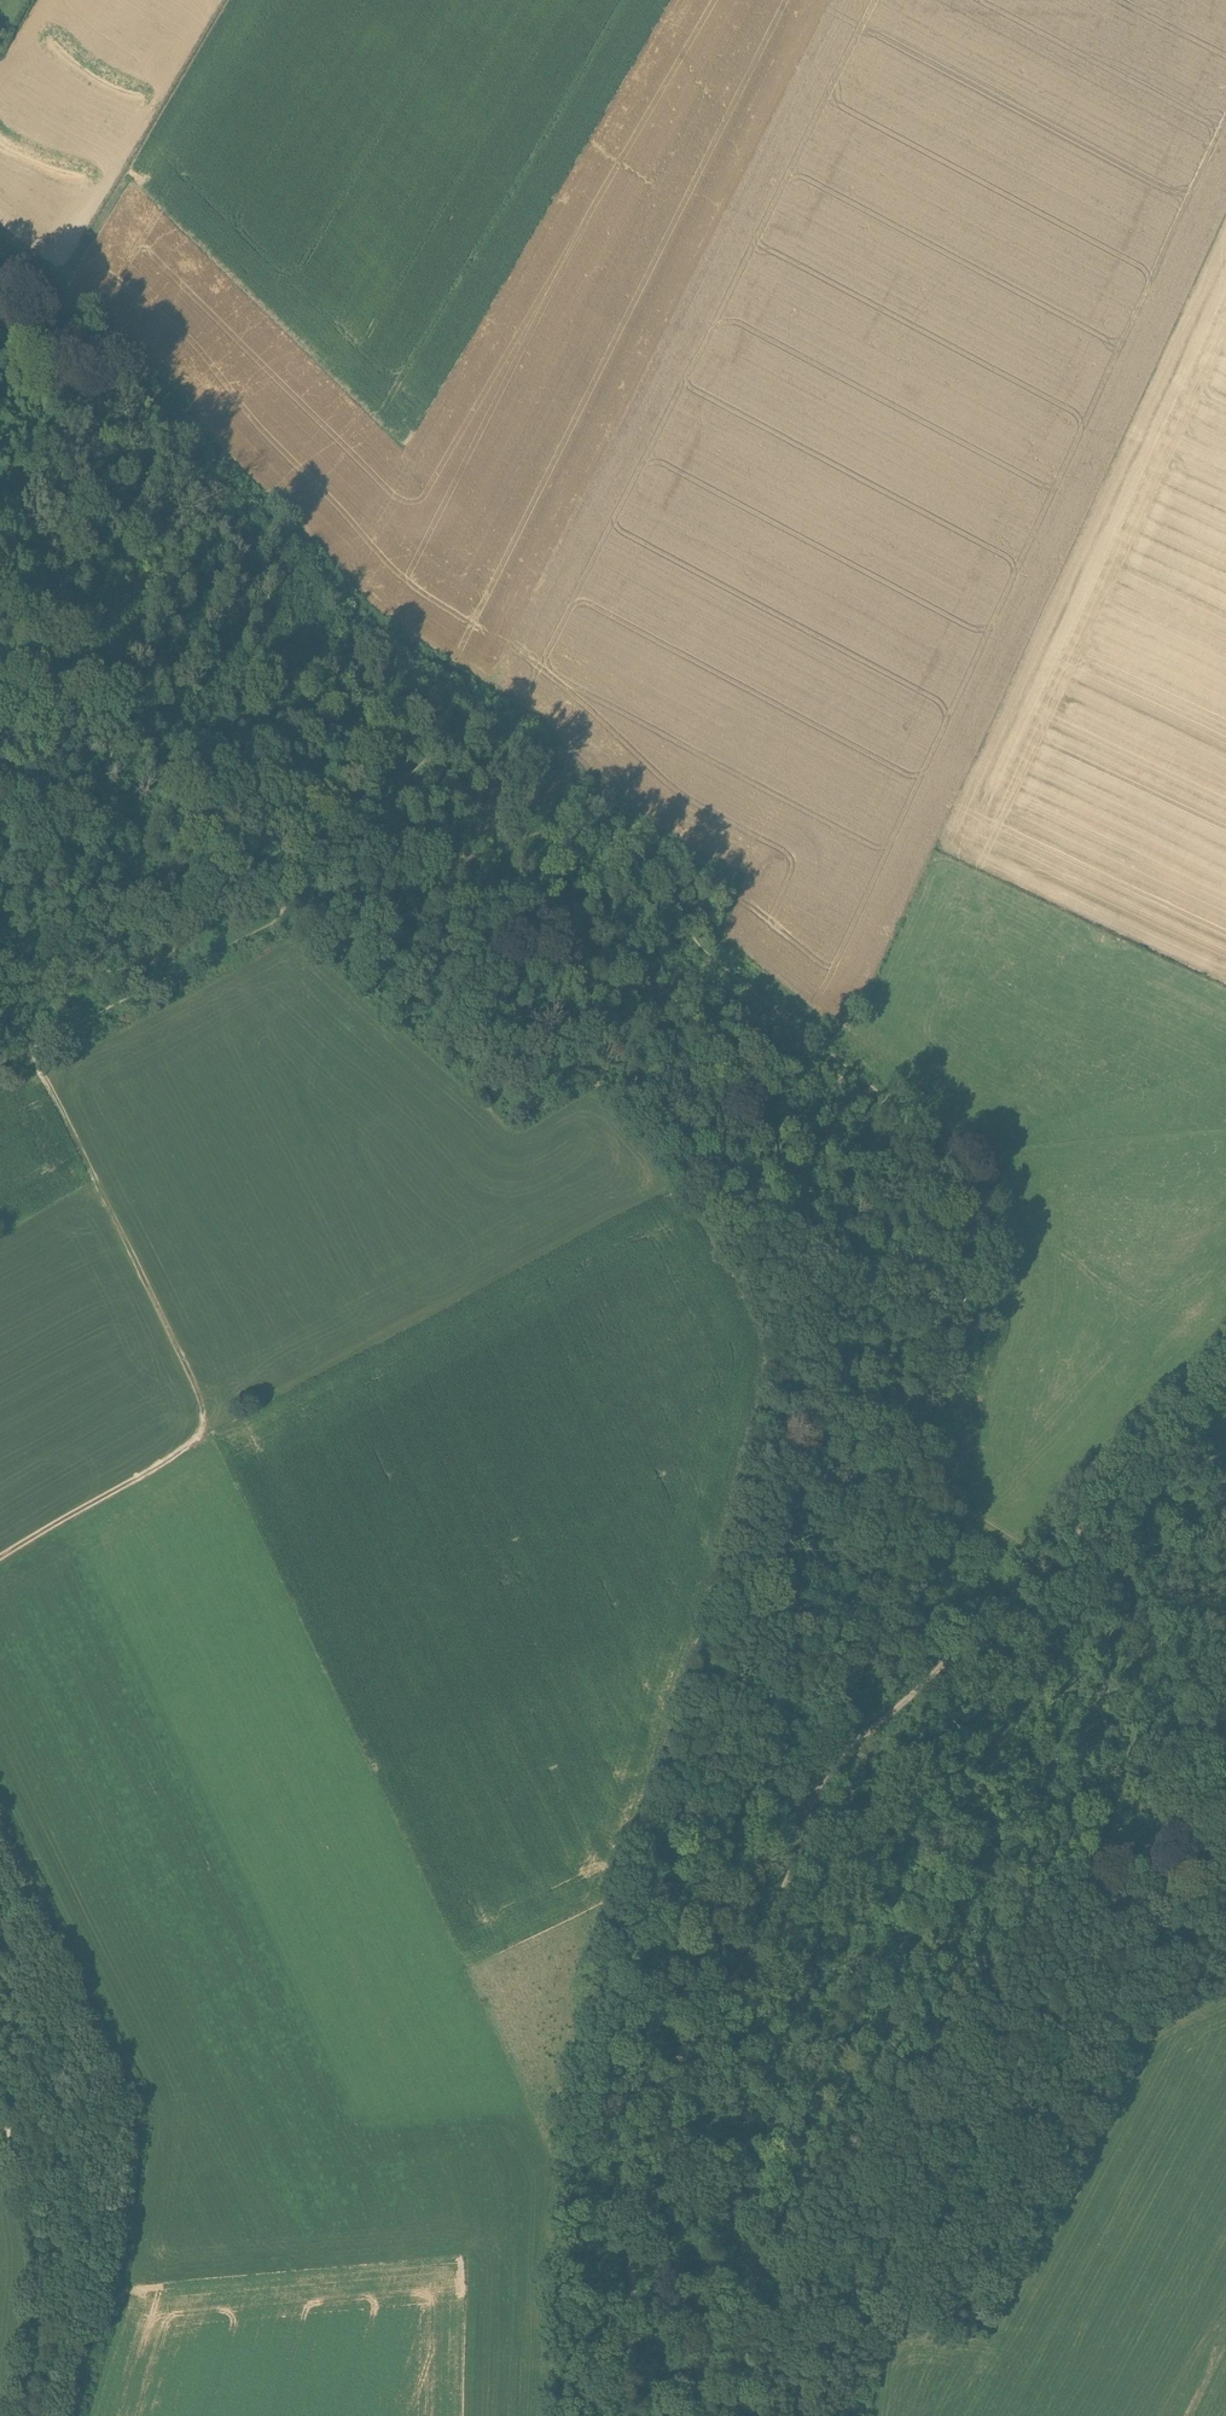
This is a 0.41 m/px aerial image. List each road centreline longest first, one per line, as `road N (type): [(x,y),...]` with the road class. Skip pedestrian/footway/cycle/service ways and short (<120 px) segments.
road 1 (track): [(608,2415),(631,2364),(635,2241),(659,2164),(674,2070),(771,1916),(823,1777),(1063,1548),(1225,1362)]
road 2 (track): [(27,1051),(191,1377),(201,1429)]
road 3 (track): [(0,2113),(37,2235),(36,2351),(21,2415)]
road 4 (track): [(200,1433),(147,1473),(0,1556)]
road 5 (track): [(1225,1582),(1188,1561),(1134,1568),(1063,1548)]

